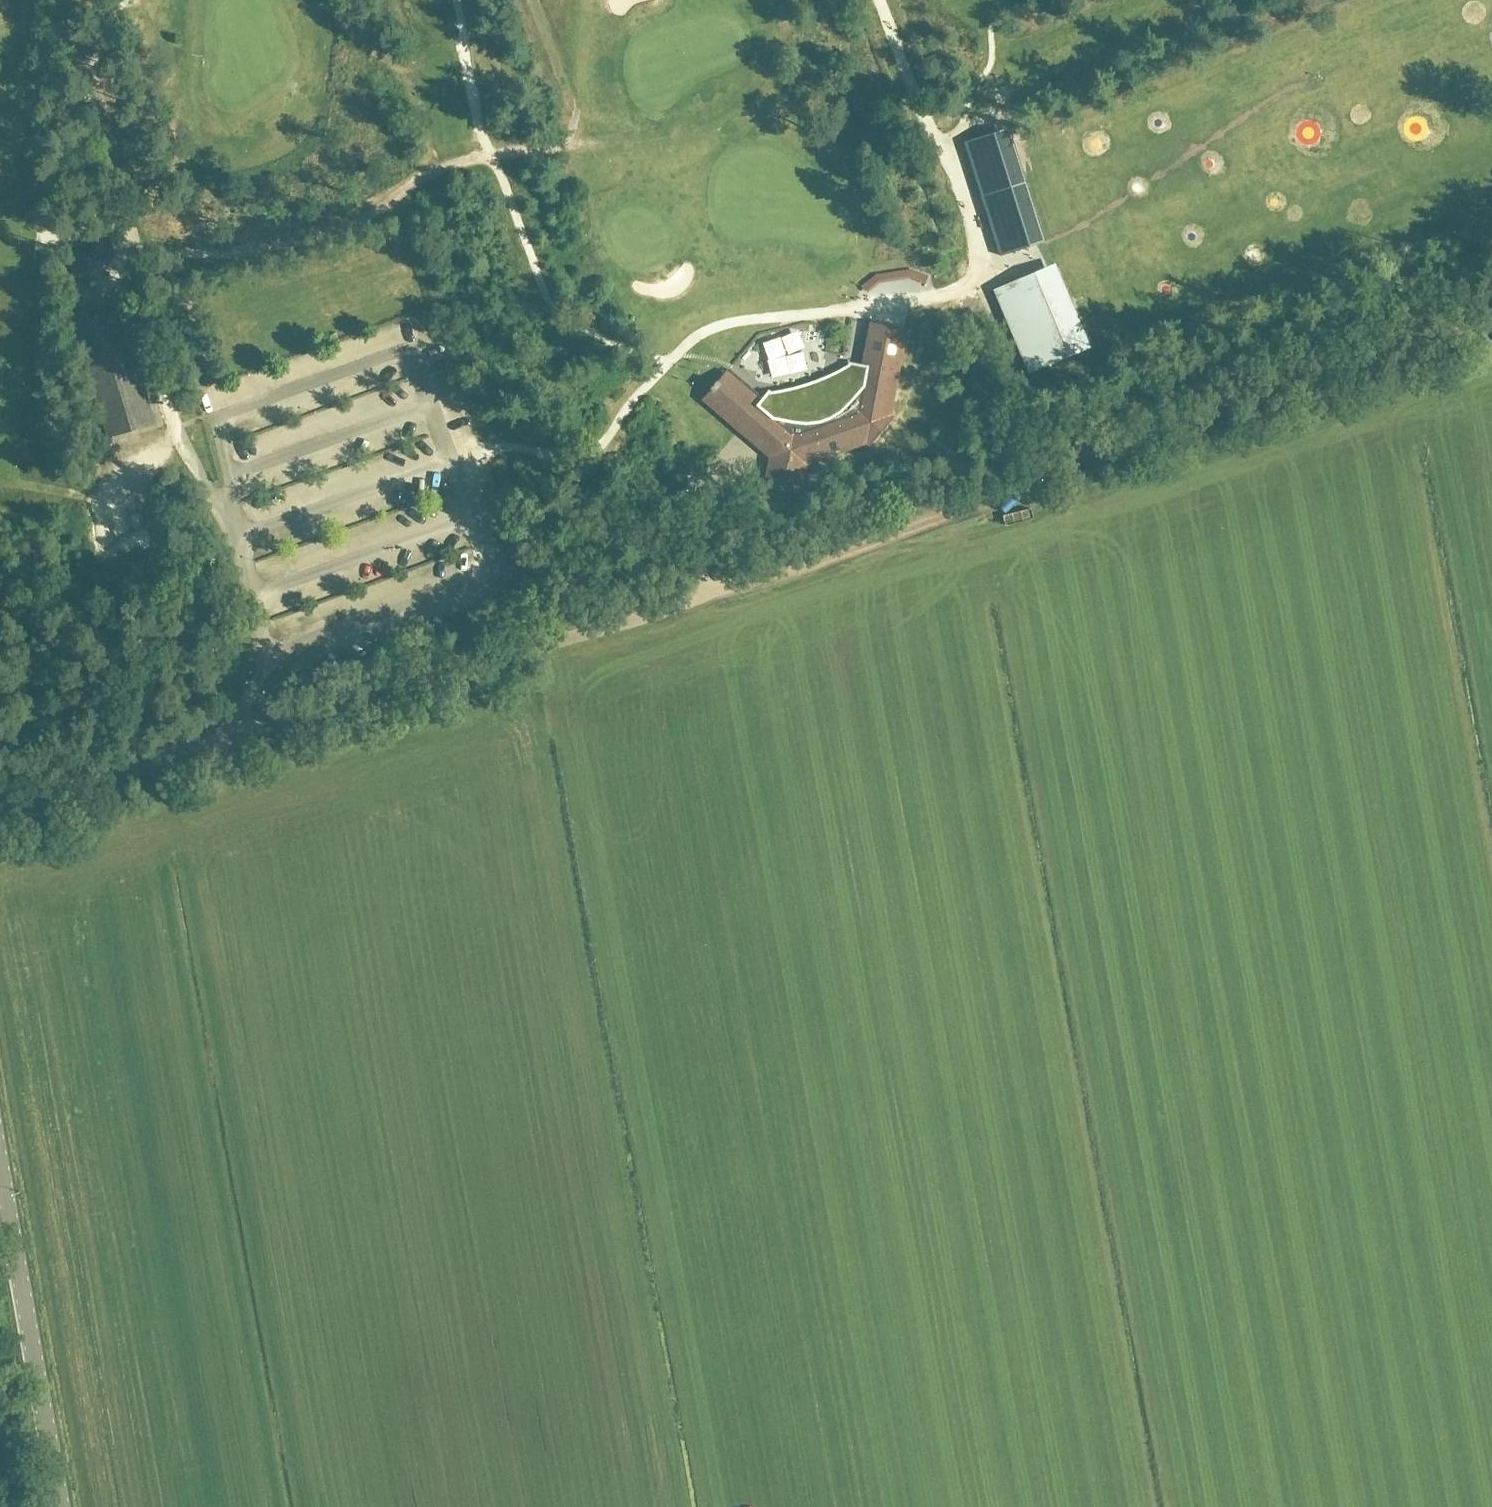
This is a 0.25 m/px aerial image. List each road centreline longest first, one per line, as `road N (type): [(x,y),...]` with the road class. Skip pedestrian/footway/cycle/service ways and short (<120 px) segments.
road 1 (unclassified): [(0,809),(755,580)]
road 2 (track): [(1491,327),(755,580)]
road 3 (unclassified): [(65,1506),(10,1194)]

